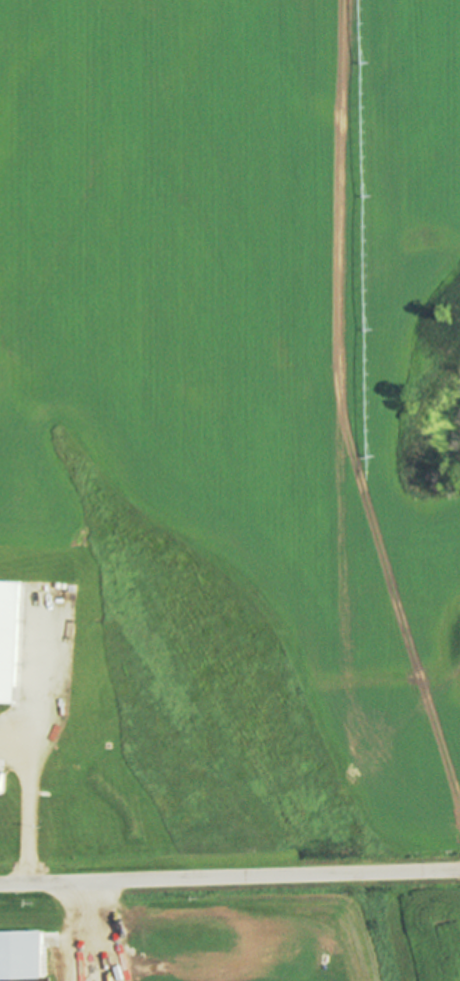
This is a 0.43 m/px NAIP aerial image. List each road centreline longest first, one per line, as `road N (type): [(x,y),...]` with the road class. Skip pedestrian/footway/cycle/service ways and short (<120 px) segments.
road 1 (residential): [(459,871),(0,884)]

